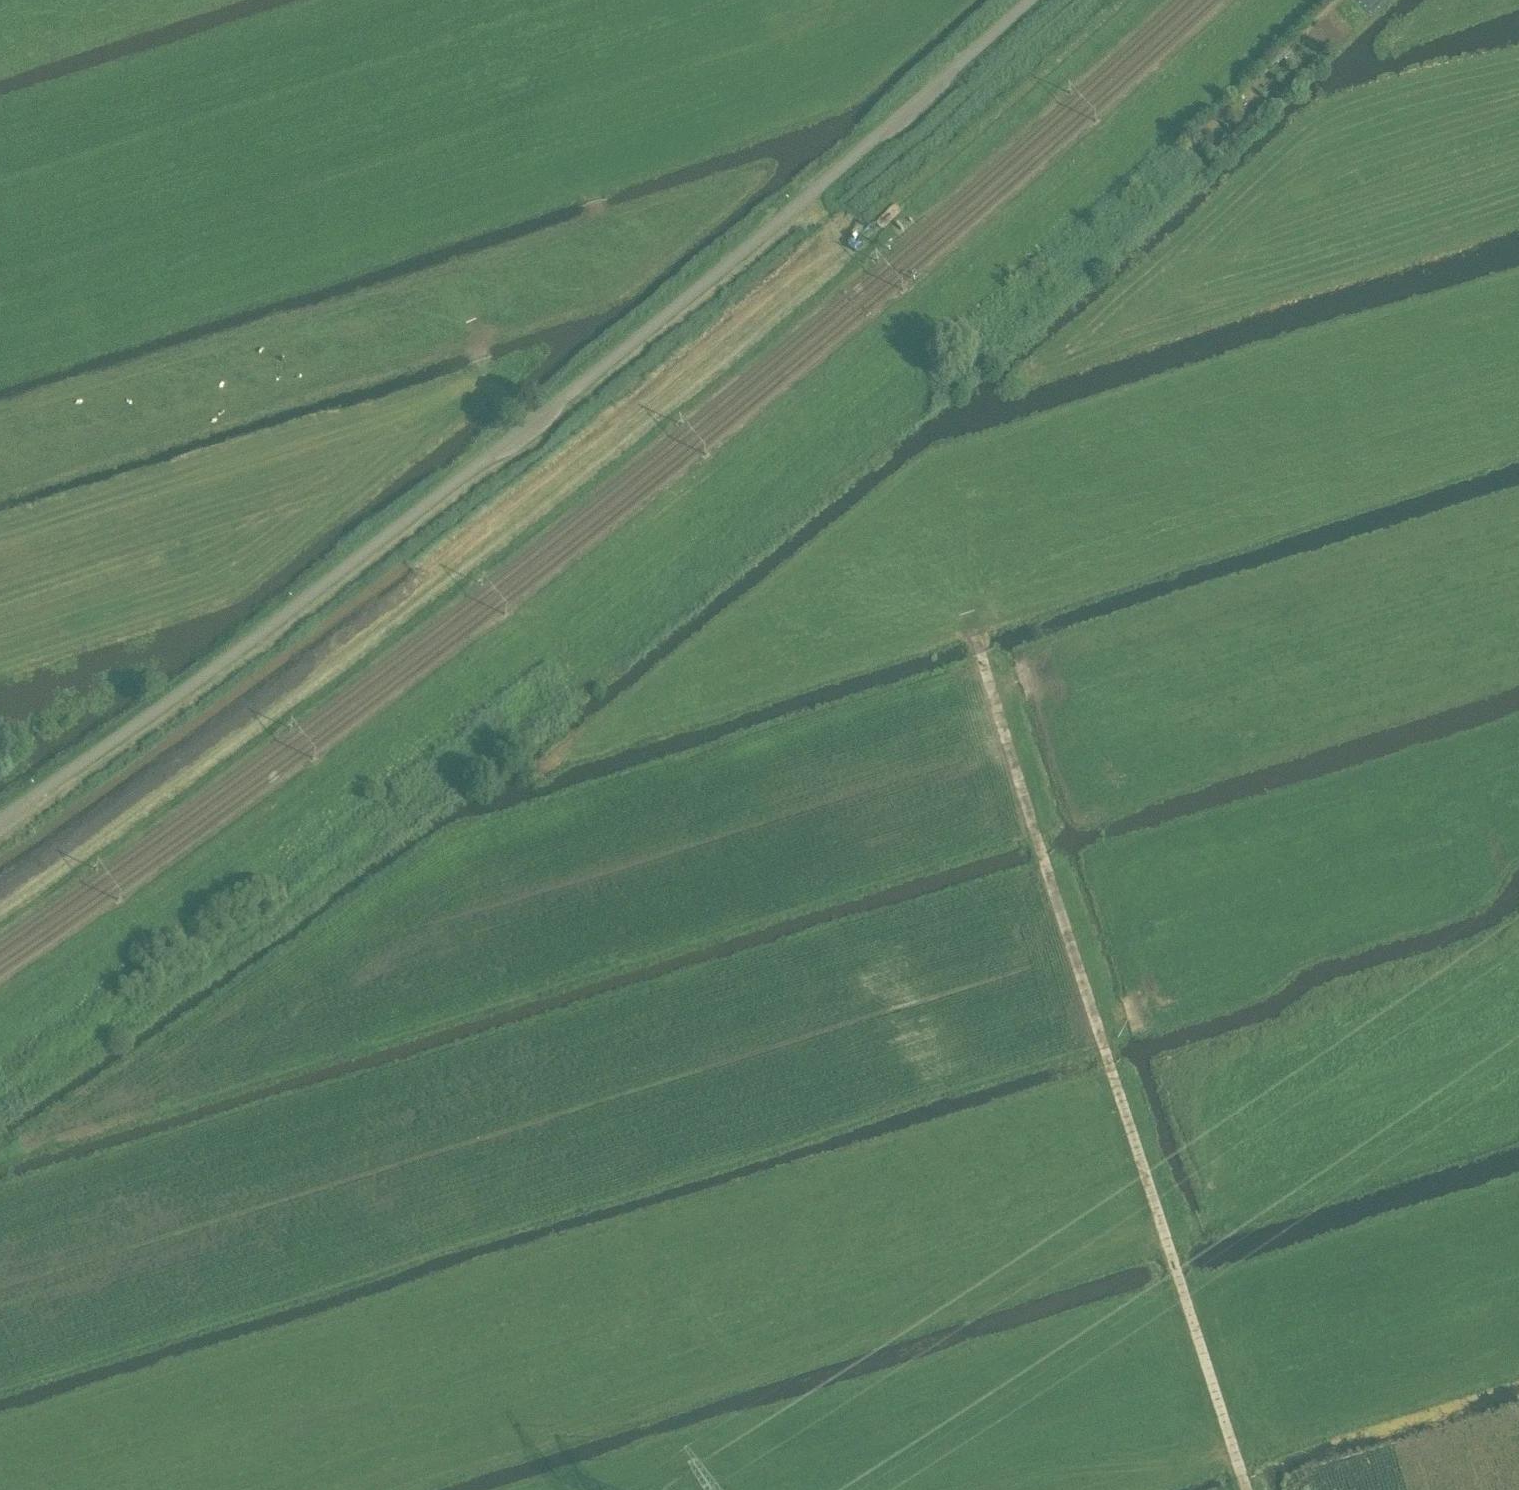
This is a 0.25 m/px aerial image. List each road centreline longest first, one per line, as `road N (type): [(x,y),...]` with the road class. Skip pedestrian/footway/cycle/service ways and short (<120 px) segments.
road 1 (unclassified): [(0,821),(525,429),(1031,0)]
road 2 (track): [(1247,1489),(976,638)]

